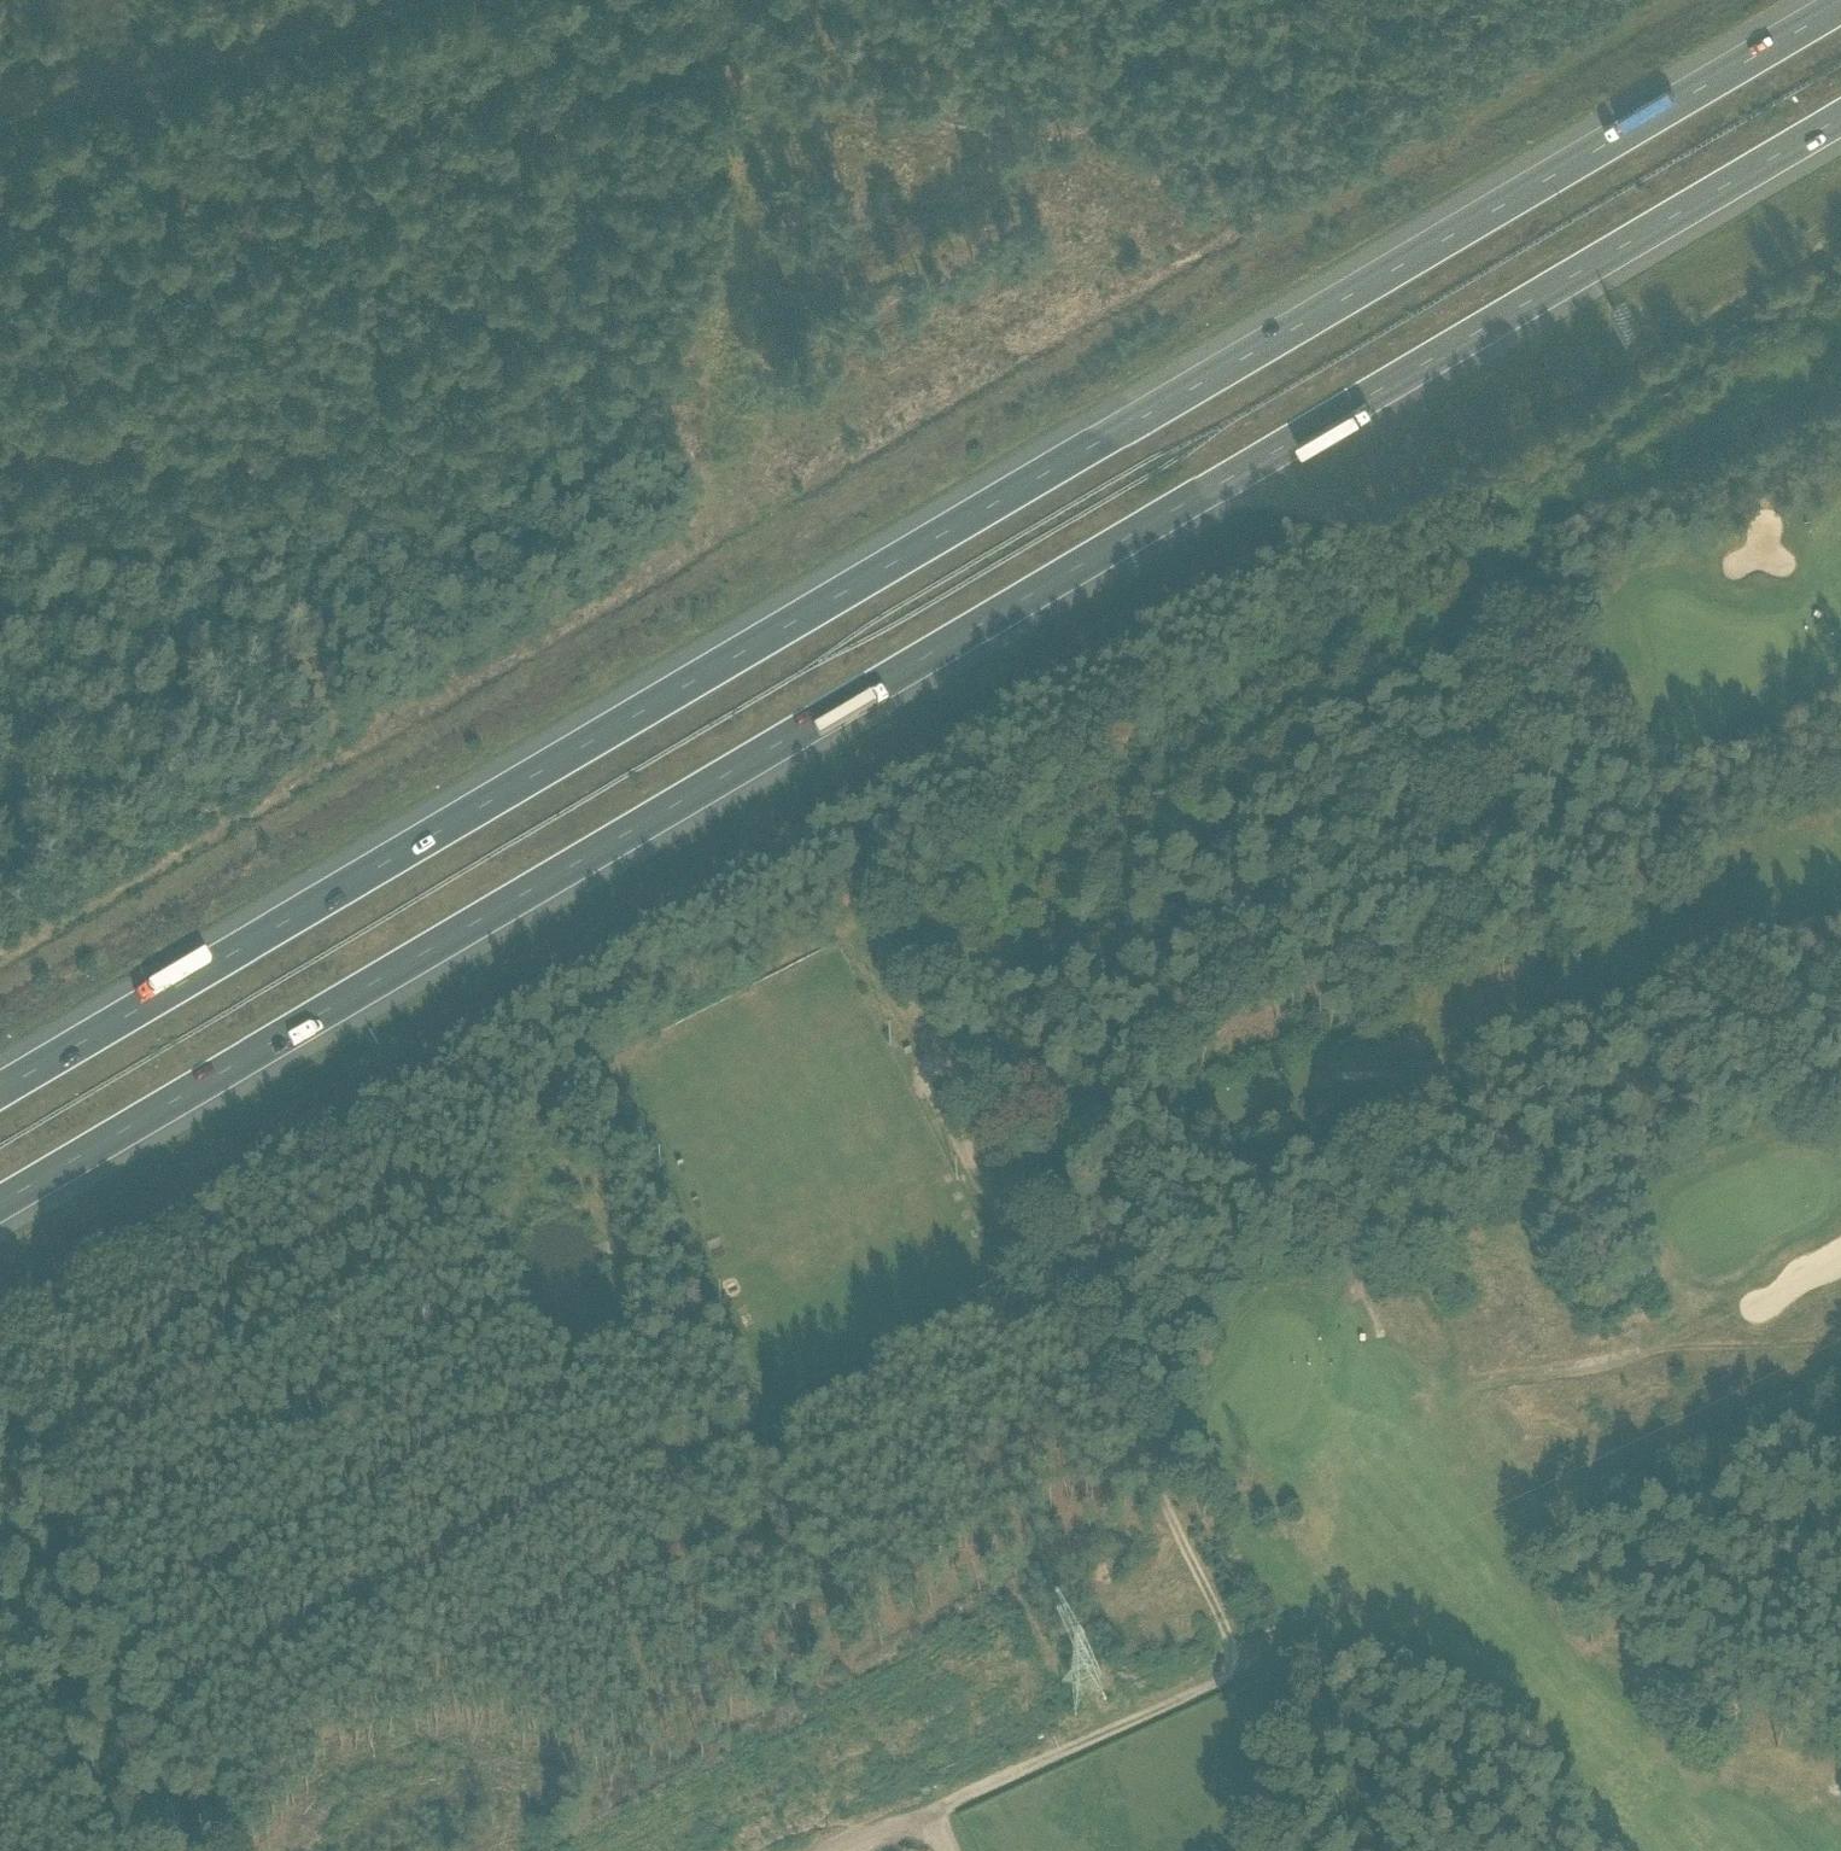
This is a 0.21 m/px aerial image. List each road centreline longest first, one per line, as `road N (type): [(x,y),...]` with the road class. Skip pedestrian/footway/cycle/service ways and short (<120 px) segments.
road 1 (motorway): [(0,1211),(1840,121)]
road 2 (motorway): [(1840,10),(0,1099)]
road 3 (track): [(299,596),(417,483),(584,403),(605,372),(609,273),(635,192),(661,161),(788,112),(1019,118),(1087,82),(1169,0)]
road 4 (track): [(299,596),(150,76)]
road 5 (track): [(0,1428),(11,1429),(237,1850)]
road 6 (track): [(885,1834),(1325,1628)]
road 7 (track): [(0,97),(342,0)]

